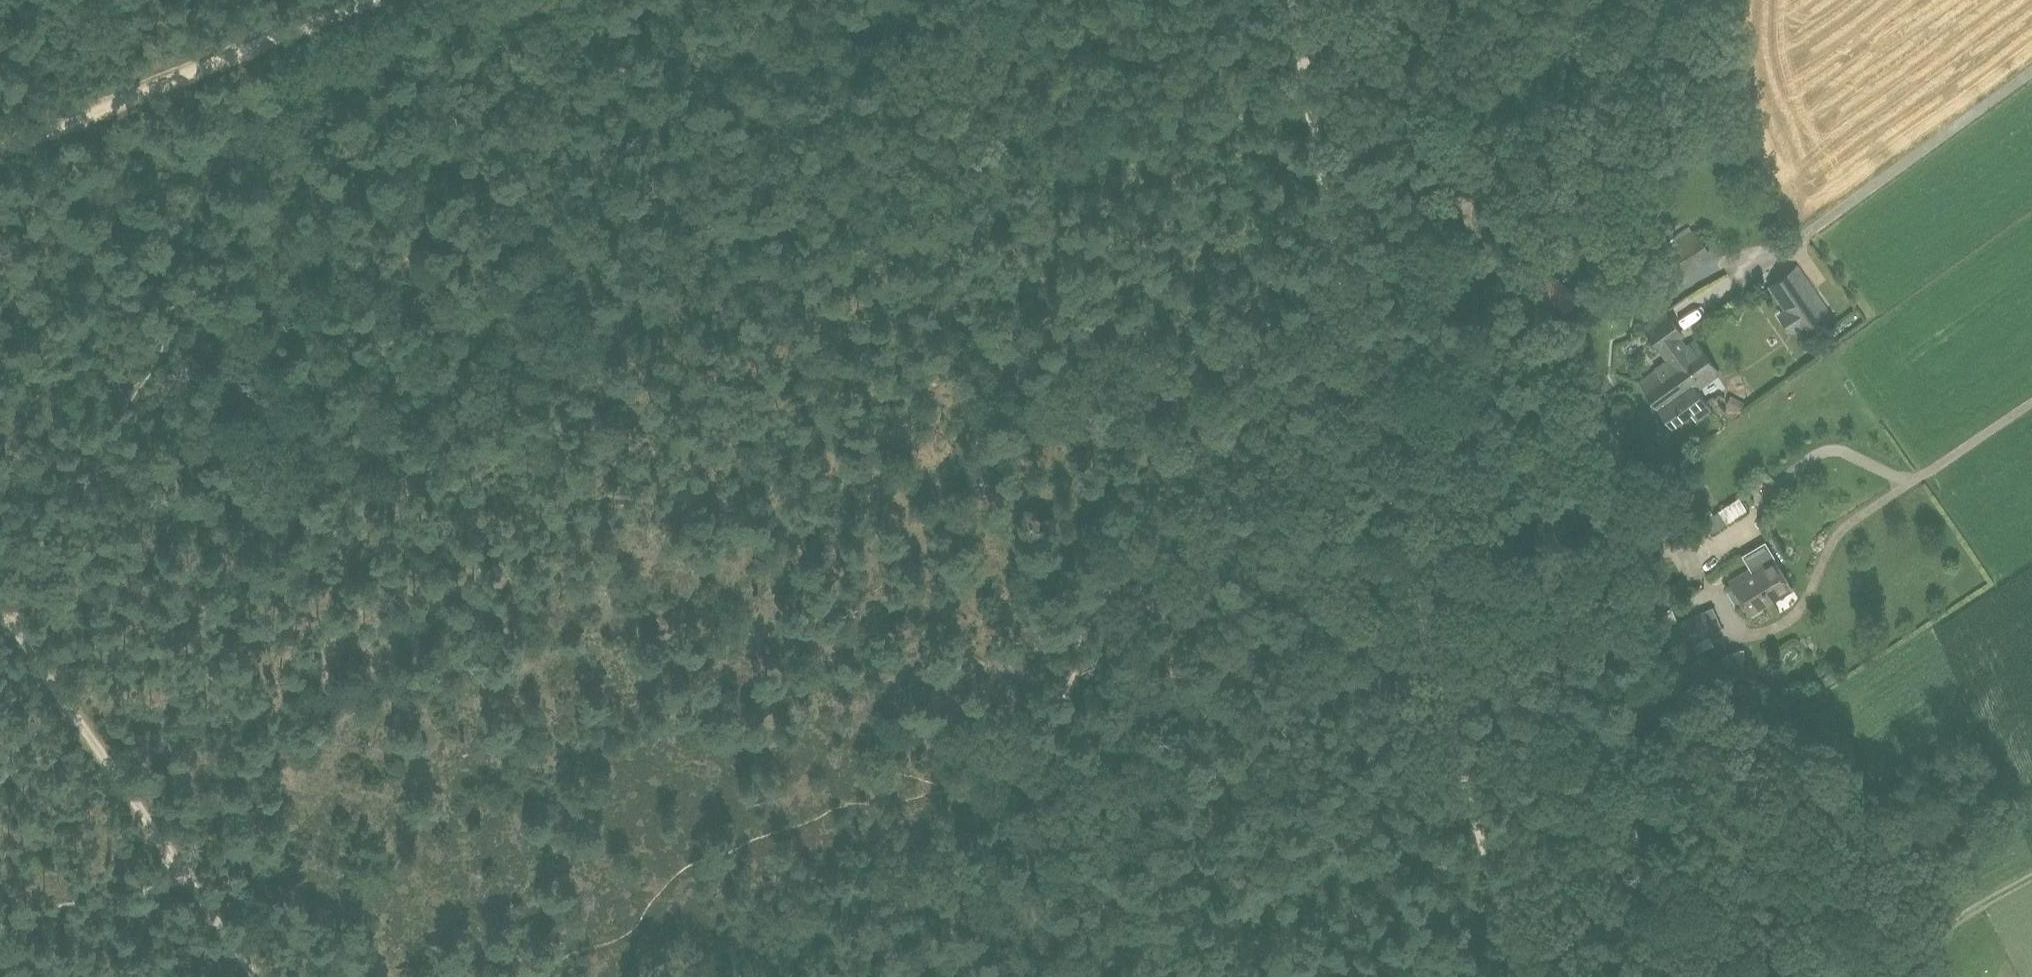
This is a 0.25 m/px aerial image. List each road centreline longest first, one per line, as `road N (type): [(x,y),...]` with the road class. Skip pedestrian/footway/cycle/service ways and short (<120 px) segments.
road 1 (track): [(1531,976),(1478,813),(1350,313)]
road 2 (track): [(1520,0),(1518,158),(1457,342),(1452,406),(1470,501),(1501,577)]
road 3 (track): [(0,149),(363,0)]
road 4 (track): [(1350,313),(1292,0)]
road 5 (track): [(177,865),(0,608)]
road 6 (track): [(0,920),(177,865)]
road 7 (track): [(255,976),(177,865)]

